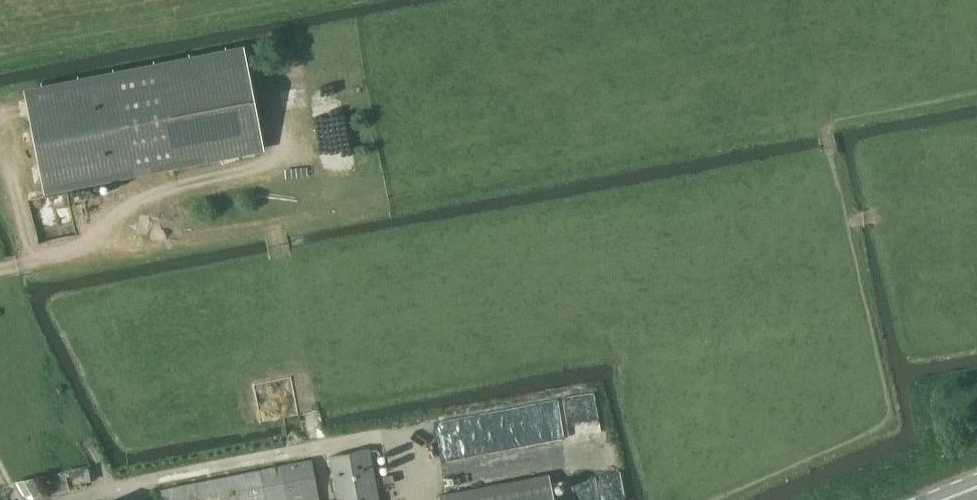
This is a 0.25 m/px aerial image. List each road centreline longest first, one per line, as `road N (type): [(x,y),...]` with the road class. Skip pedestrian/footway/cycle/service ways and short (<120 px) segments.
road 1 (track): [(161,204),(102,248),(33,264)]

